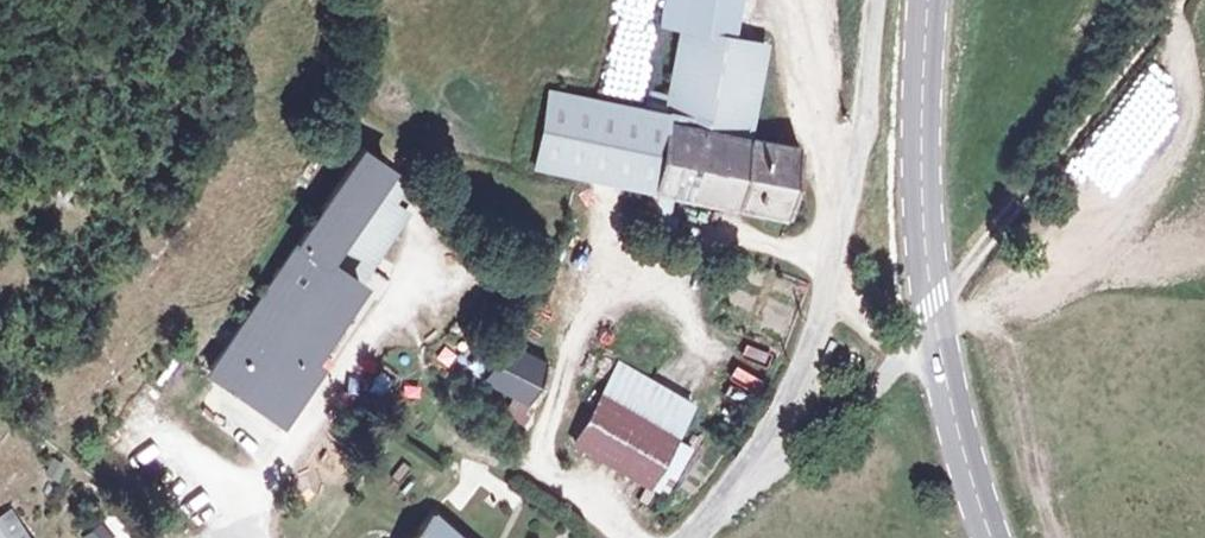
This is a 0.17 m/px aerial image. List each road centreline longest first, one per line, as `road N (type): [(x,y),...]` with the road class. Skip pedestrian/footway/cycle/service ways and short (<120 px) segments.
road 1 (residential): [(695,537),(788,395),(820,320),(867,121),(876,0)]
road 2 (secondary): [(994,537),(953,414),(923,249),(927,0)]
road 3 (track): [(1180,0),(934,322)]
road 4 (track): [(714,512),(864,405),(934,322)]

